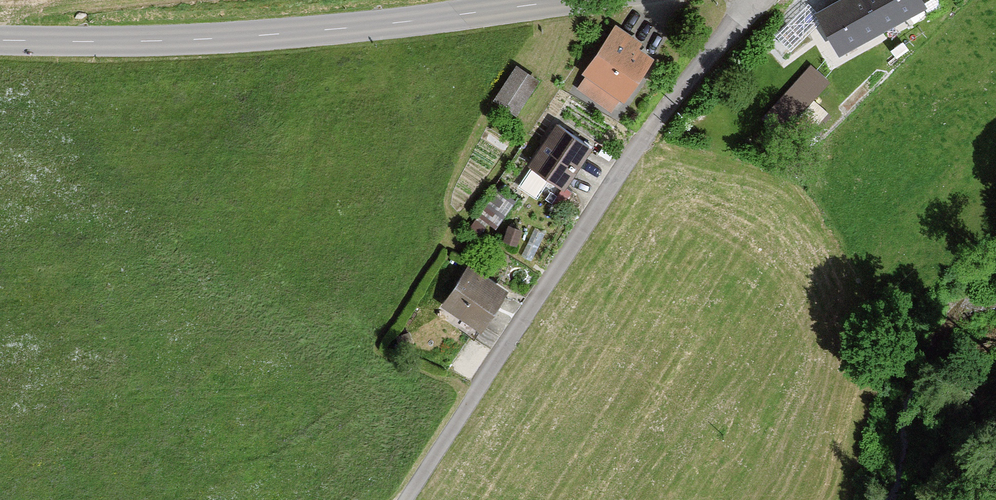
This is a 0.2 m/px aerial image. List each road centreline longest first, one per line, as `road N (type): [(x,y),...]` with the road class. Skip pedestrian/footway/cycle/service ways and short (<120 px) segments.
road 1 (unclassified): [(753,0),(629,149),(409,499)]
road 2 (tertiary): [(0,40),(242,37),(566,0)]

